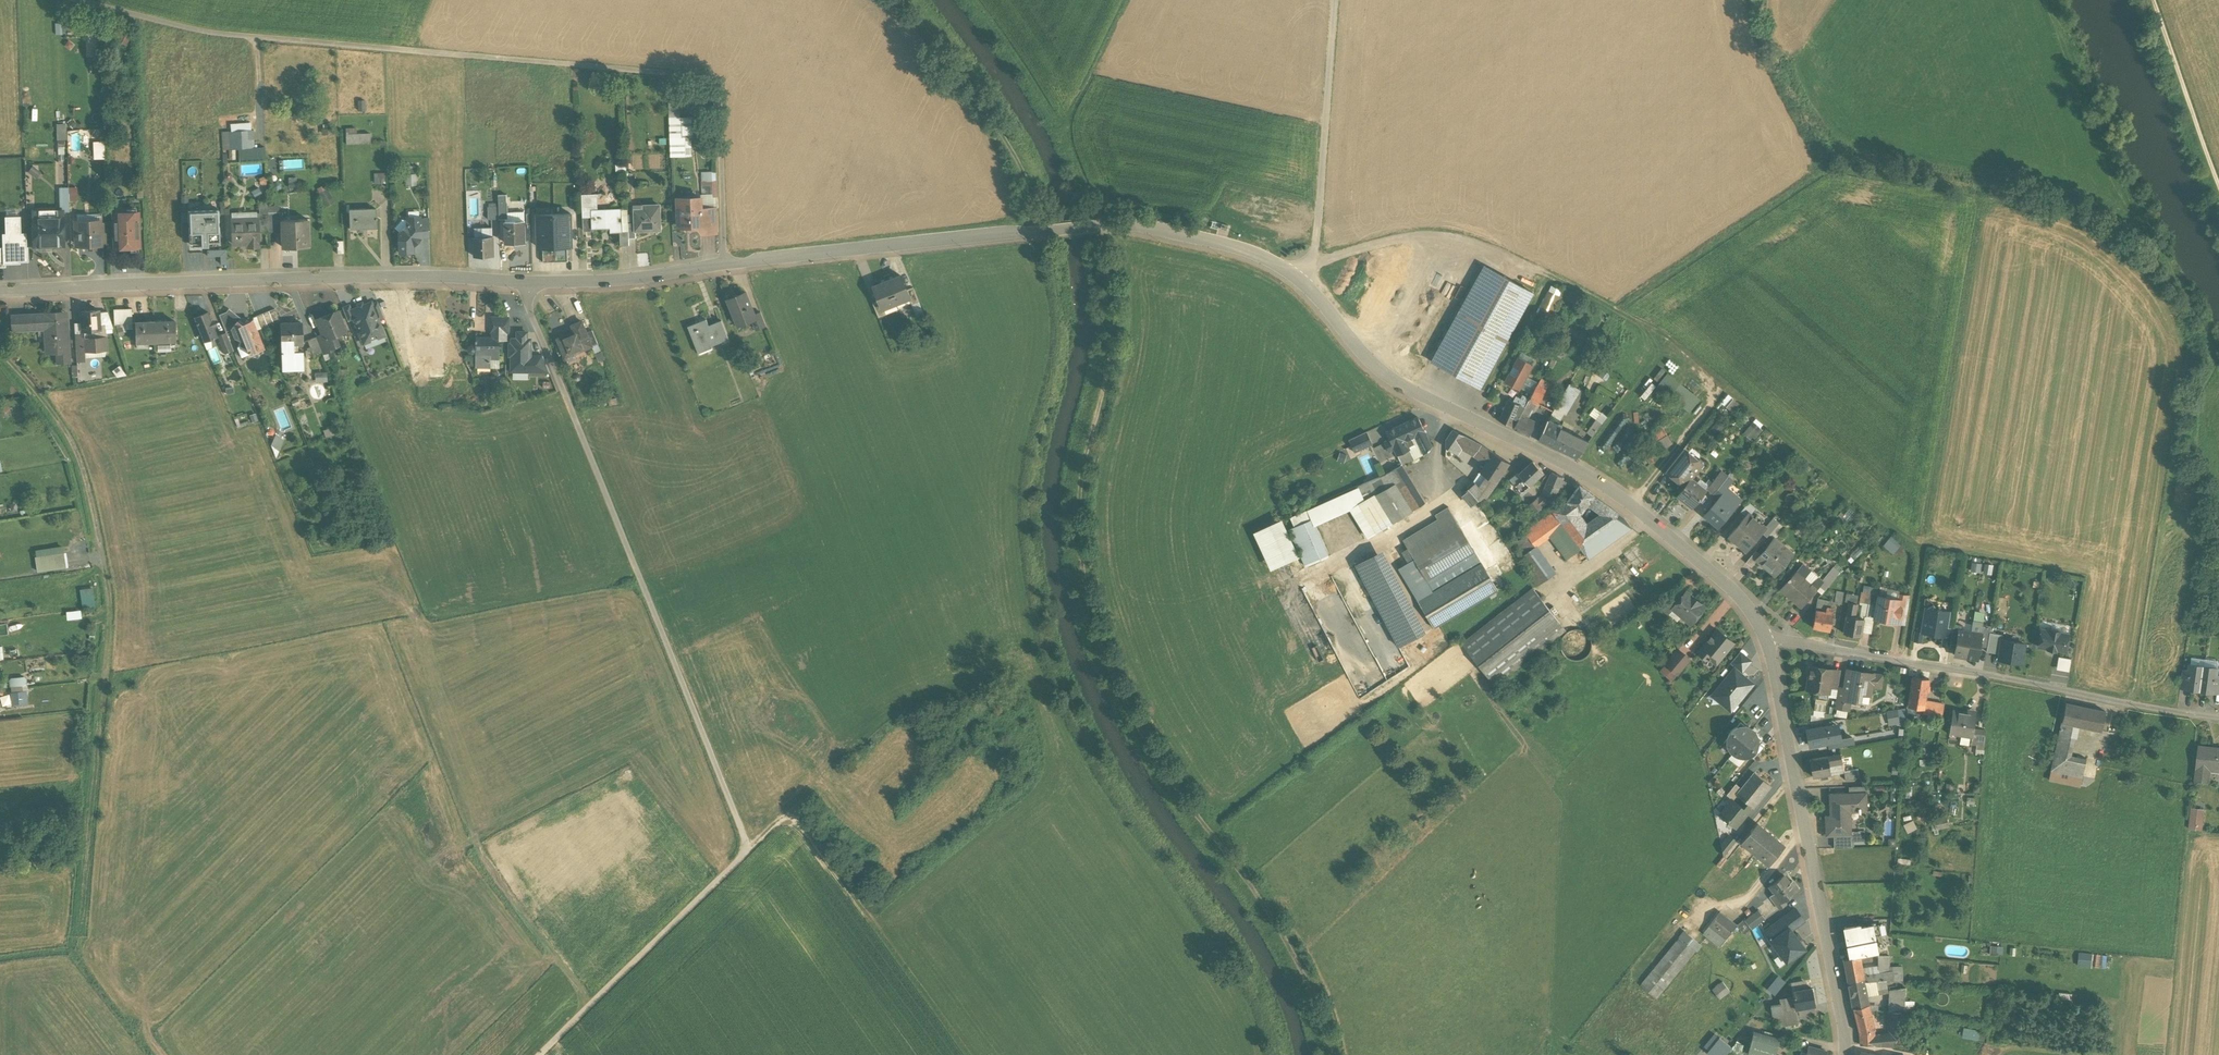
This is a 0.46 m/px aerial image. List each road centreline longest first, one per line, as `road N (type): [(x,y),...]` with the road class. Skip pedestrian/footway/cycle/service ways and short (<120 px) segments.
road 1 (residential): [(0,293),(432,274),(528,283),(634,279),(1107,228),(1241,250),(1298,279),(1379,370),(1628,505),(1731,587),(1760,623),(1848,1054)]
road 2 (track): [(2132,705),(2193,352),(2167,297),(2120,253),(2066,221),(1832,176),(1620,315)]
road 3 (track): [(528,283),(749,849),(540,1054)]
road 4 (track): [(1107,228),(1115,346),(1082,503),(1101,641),(1174,780),(1292,943),(1330,1054)]
road 5 (track): [(726,264),(721,82),(206,35),(73,0)]
road 6 (track): [(0,351),(85,462),(115,580),(84,964),(155,1054)]
road 7 (track): [(1990,203),(1908,664)]
road 8 (track): [(1309,265),(1448,238),(1650,330),(1727,394)]
road 9 (track): [(2218,348),(2117,167),(2060,0)]
road 10 (track): [(749,849),(779,821),(799,820),(965,1054)]
road 11 (track): [(1129,0),(1066,134),(971,0)]
road 12 (track): [(1298,279),(1312,258),(1319,219),(1335,0)]
road 13 (track): [(1044,232),(1038,193),(1017,156),(904,0)]
road 14 (track): [(2160,0),(2218,170)]
road 15 (track): [(1628,505),(1727,394)]

